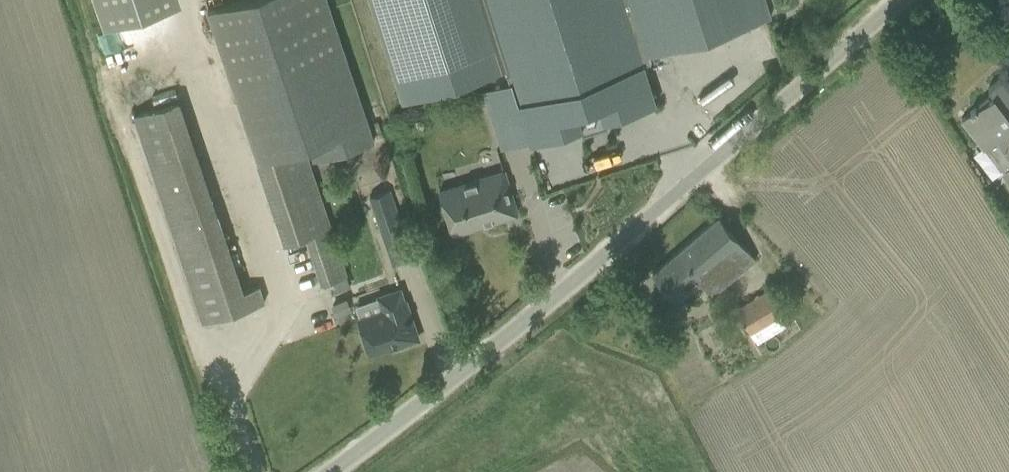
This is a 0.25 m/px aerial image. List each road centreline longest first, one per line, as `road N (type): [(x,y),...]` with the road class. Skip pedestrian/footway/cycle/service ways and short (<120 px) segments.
road 1 (tertiary): [(315,471),(665,207),(912,0)]

